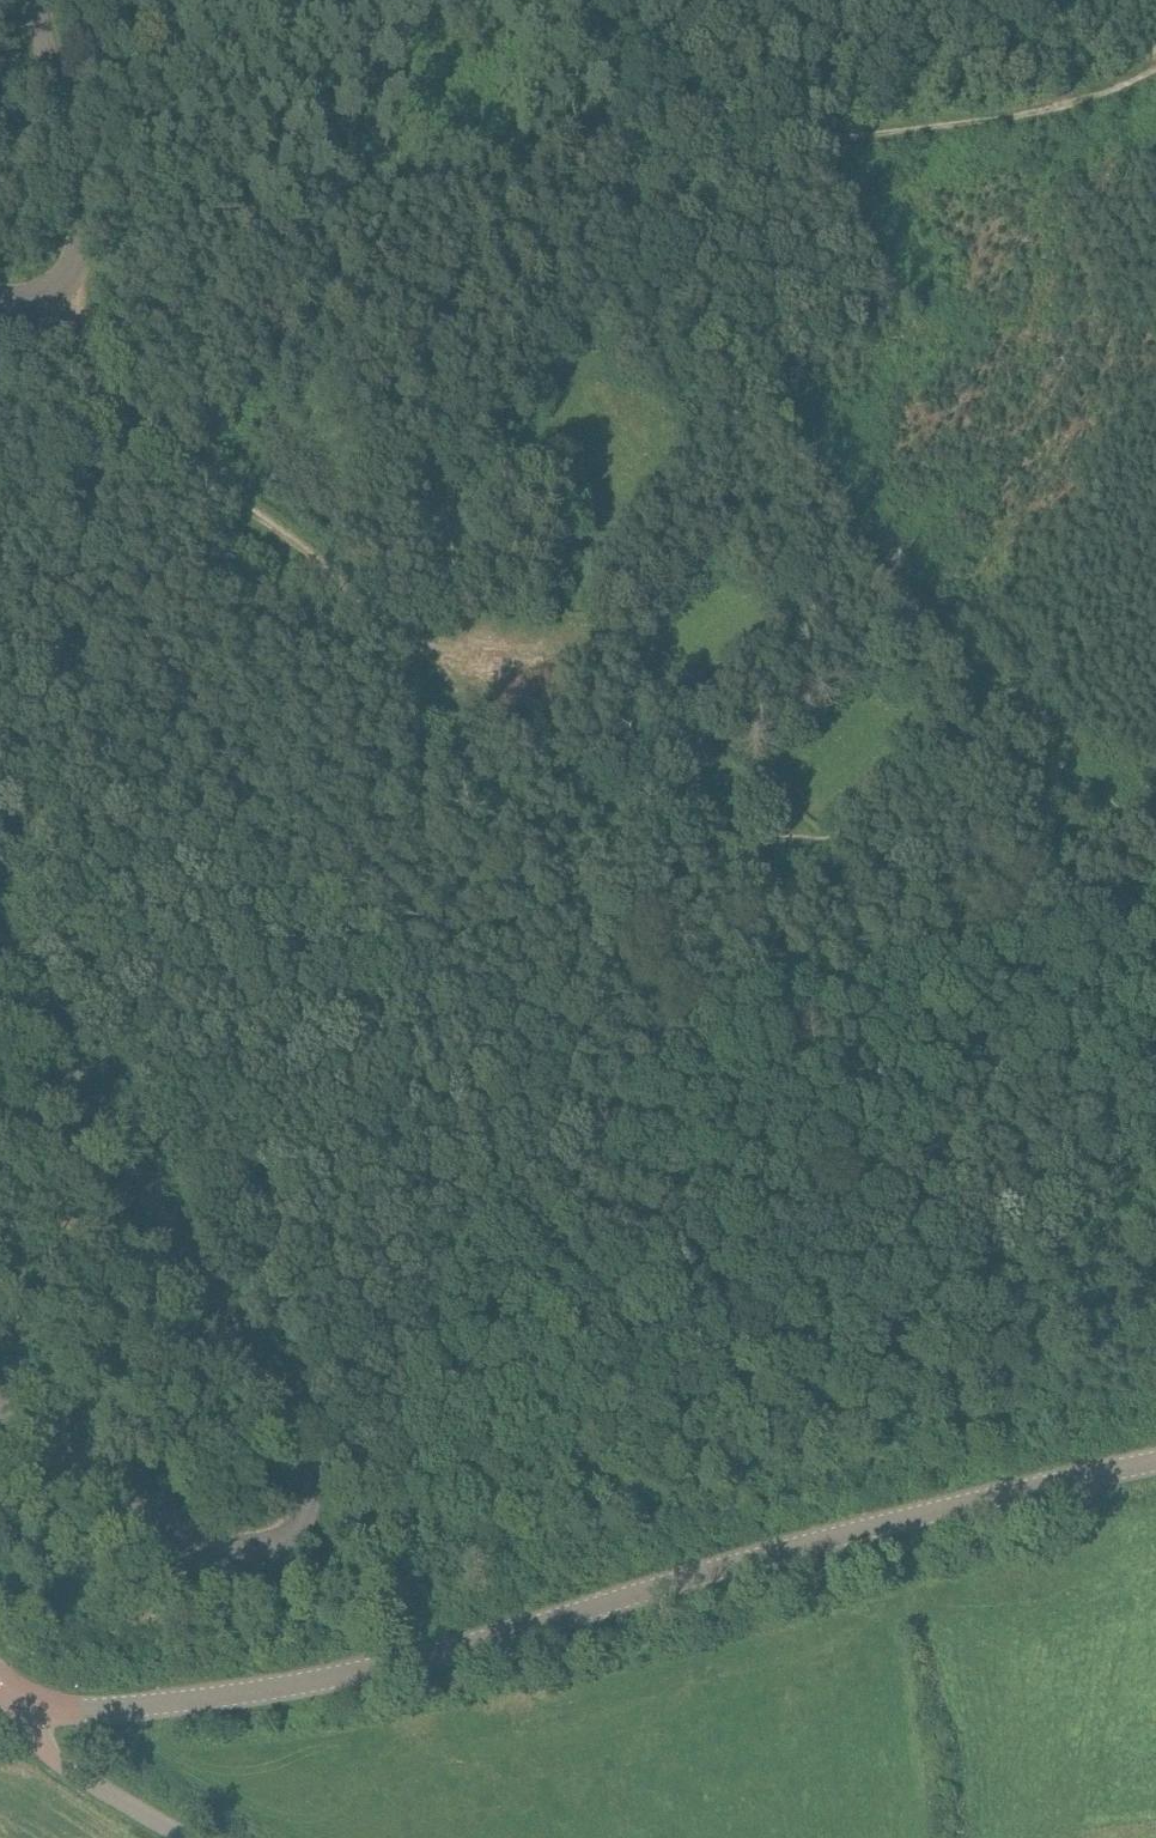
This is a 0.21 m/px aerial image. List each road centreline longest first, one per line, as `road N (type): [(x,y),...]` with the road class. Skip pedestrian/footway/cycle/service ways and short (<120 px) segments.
road 1 (tertiary): [(31,1701),(61,1711),(105,1709),(392,1665),(837,1538),(1155,1462)]
road 2 (tertiary): [(0,1410),(129,1501),(204,1539),(234,1546),(279,1541),(308,1507),(300,1448),(0,947)]
road 3 (track): [(648,185),(533,243),(465,305),(427,417),(452,545),(447,619),(429,658)]
road 4 (track): [(429,658),(345,584),(164,449),(55,289)]
road 5 (track): [(648,185),(730,152),(1030,114),(1155,67)]
road 6 (tertiary): [(0,298),(29,299),(68,279),(82,234),(34,0)]
road 7 (track): [(722,763),(665,687),(631,665),(579,657),(491,664),(429,658)]
road 8 (track): [(429,658),(548,757),(688,820)]
road 9 (unclassified): [(187,1837),(53,1758),(31,1701)]
road 10 (track): [(648,185),(575,0)]

